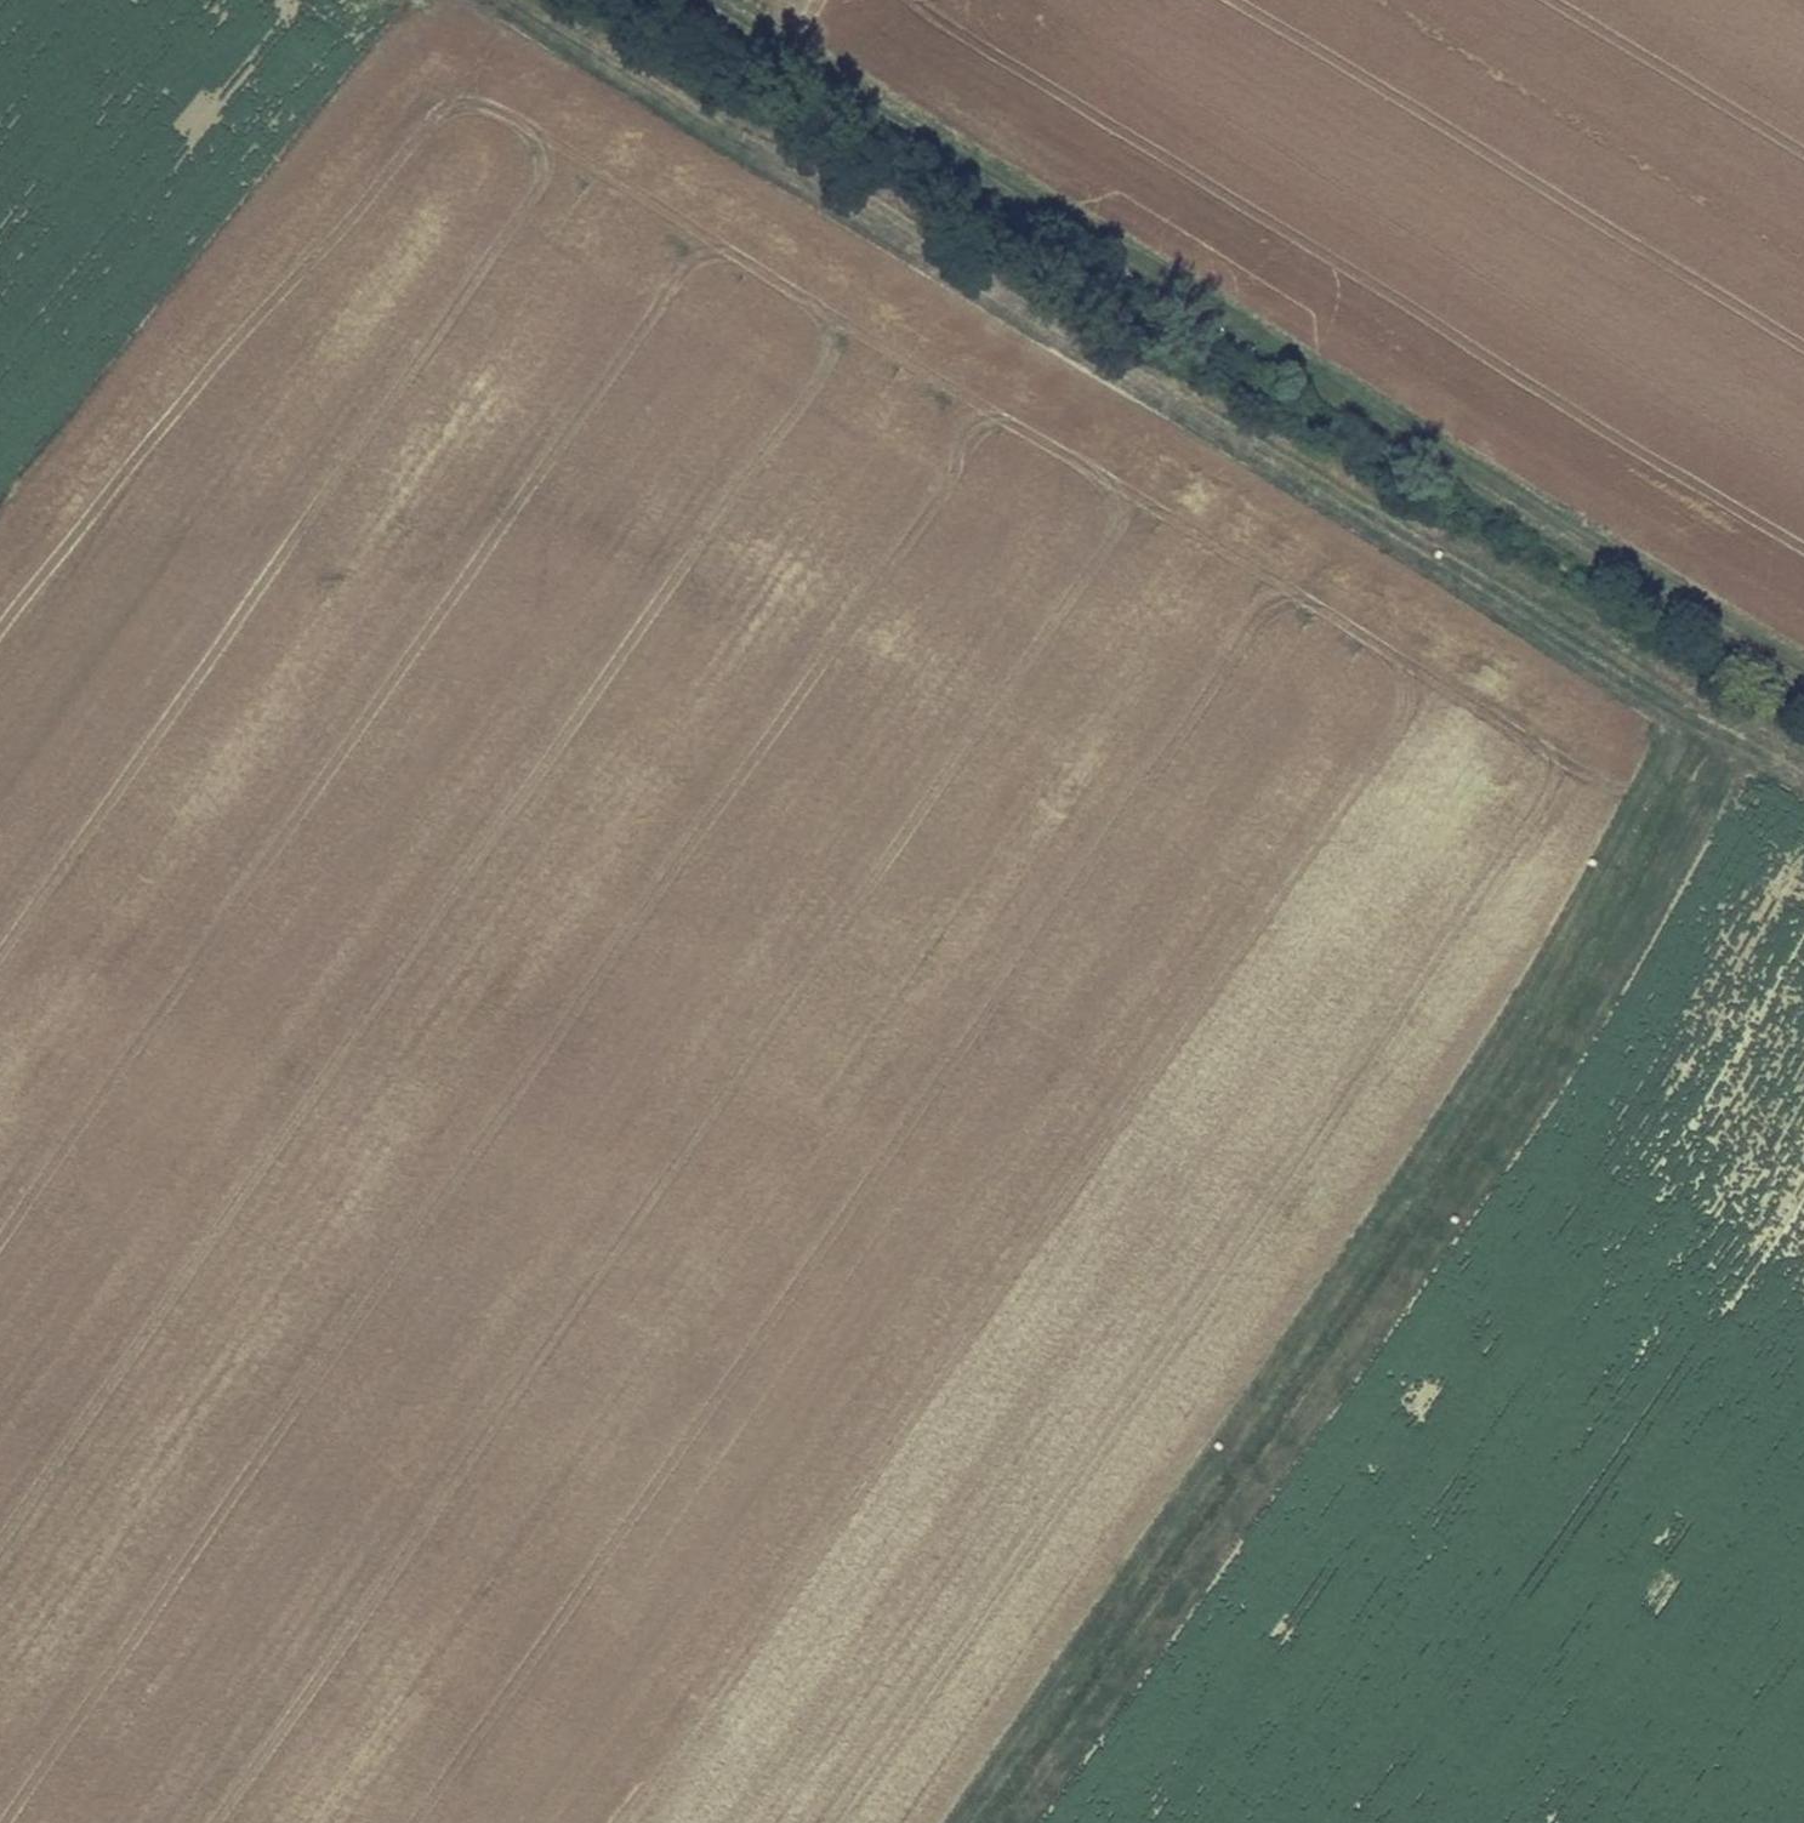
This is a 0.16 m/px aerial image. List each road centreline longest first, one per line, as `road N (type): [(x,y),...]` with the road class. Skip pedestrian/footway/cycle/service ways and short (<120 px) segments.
road 1 (track): [(1015,1822),(1610,974),(1734,733)]
road 2 (track): [(1680,708),(1803,767)]

